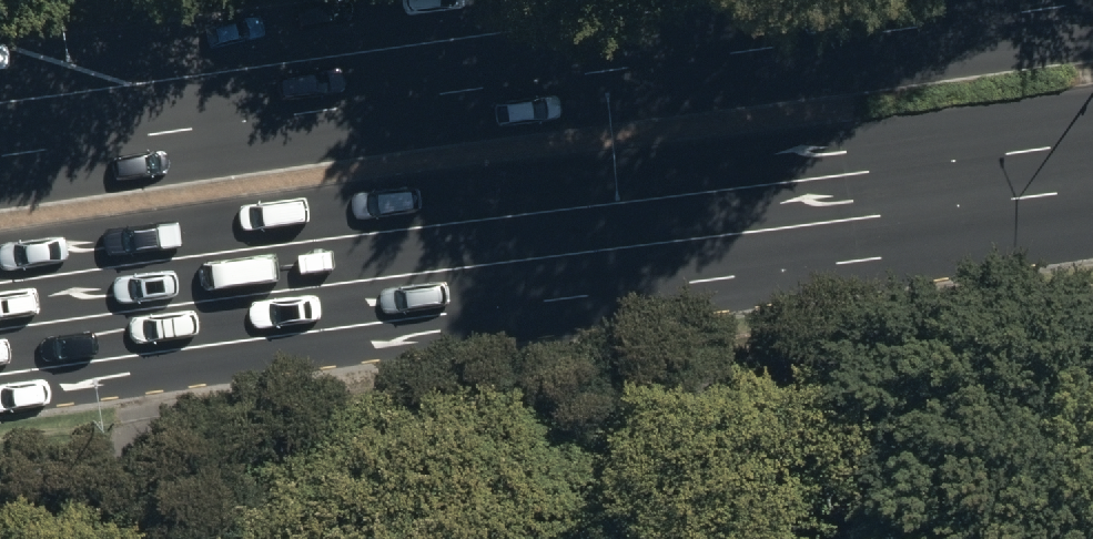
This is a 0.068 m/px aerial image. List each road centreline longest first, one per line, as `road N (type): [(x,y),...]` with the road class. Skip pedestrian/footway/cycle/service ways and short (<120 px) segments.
road 1 (primary): [(1092,136),(443,318),(0,377)]
road 2 (primary): [(1092,130),(0,285)]
road 3 (primary): [(0,148),(1063,0)]

